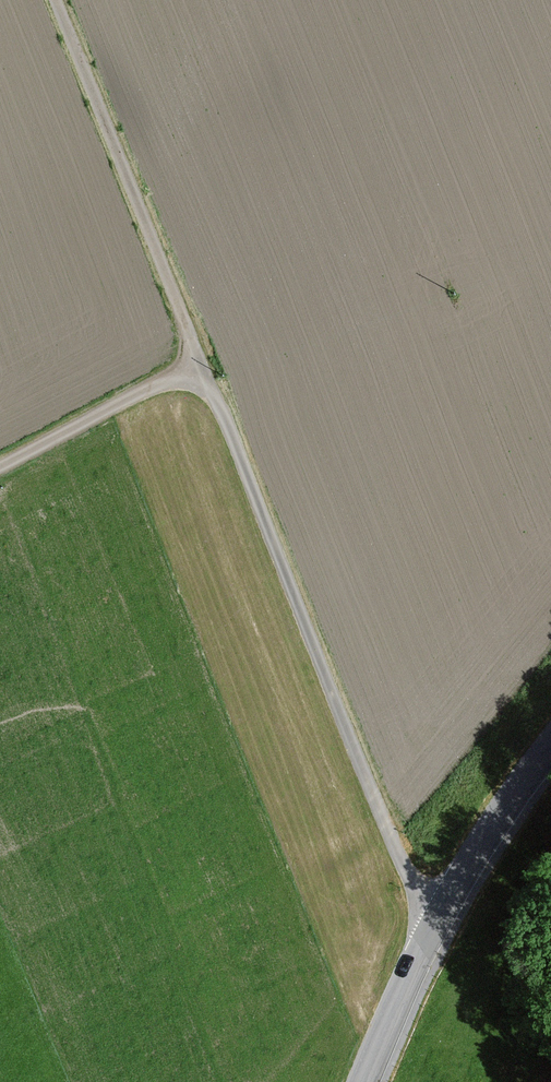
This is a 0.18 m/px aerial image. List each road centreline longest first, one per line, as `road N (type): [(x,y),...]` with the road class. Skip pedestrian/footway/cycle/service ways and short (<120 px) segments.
road 1 (track): [(437,920),(383,819),(52,0)]
road 2 (tertiary): [(363,1081),(437,920),(550,748)]
road 3 (unclassified): [(199,364),(0,467)]

